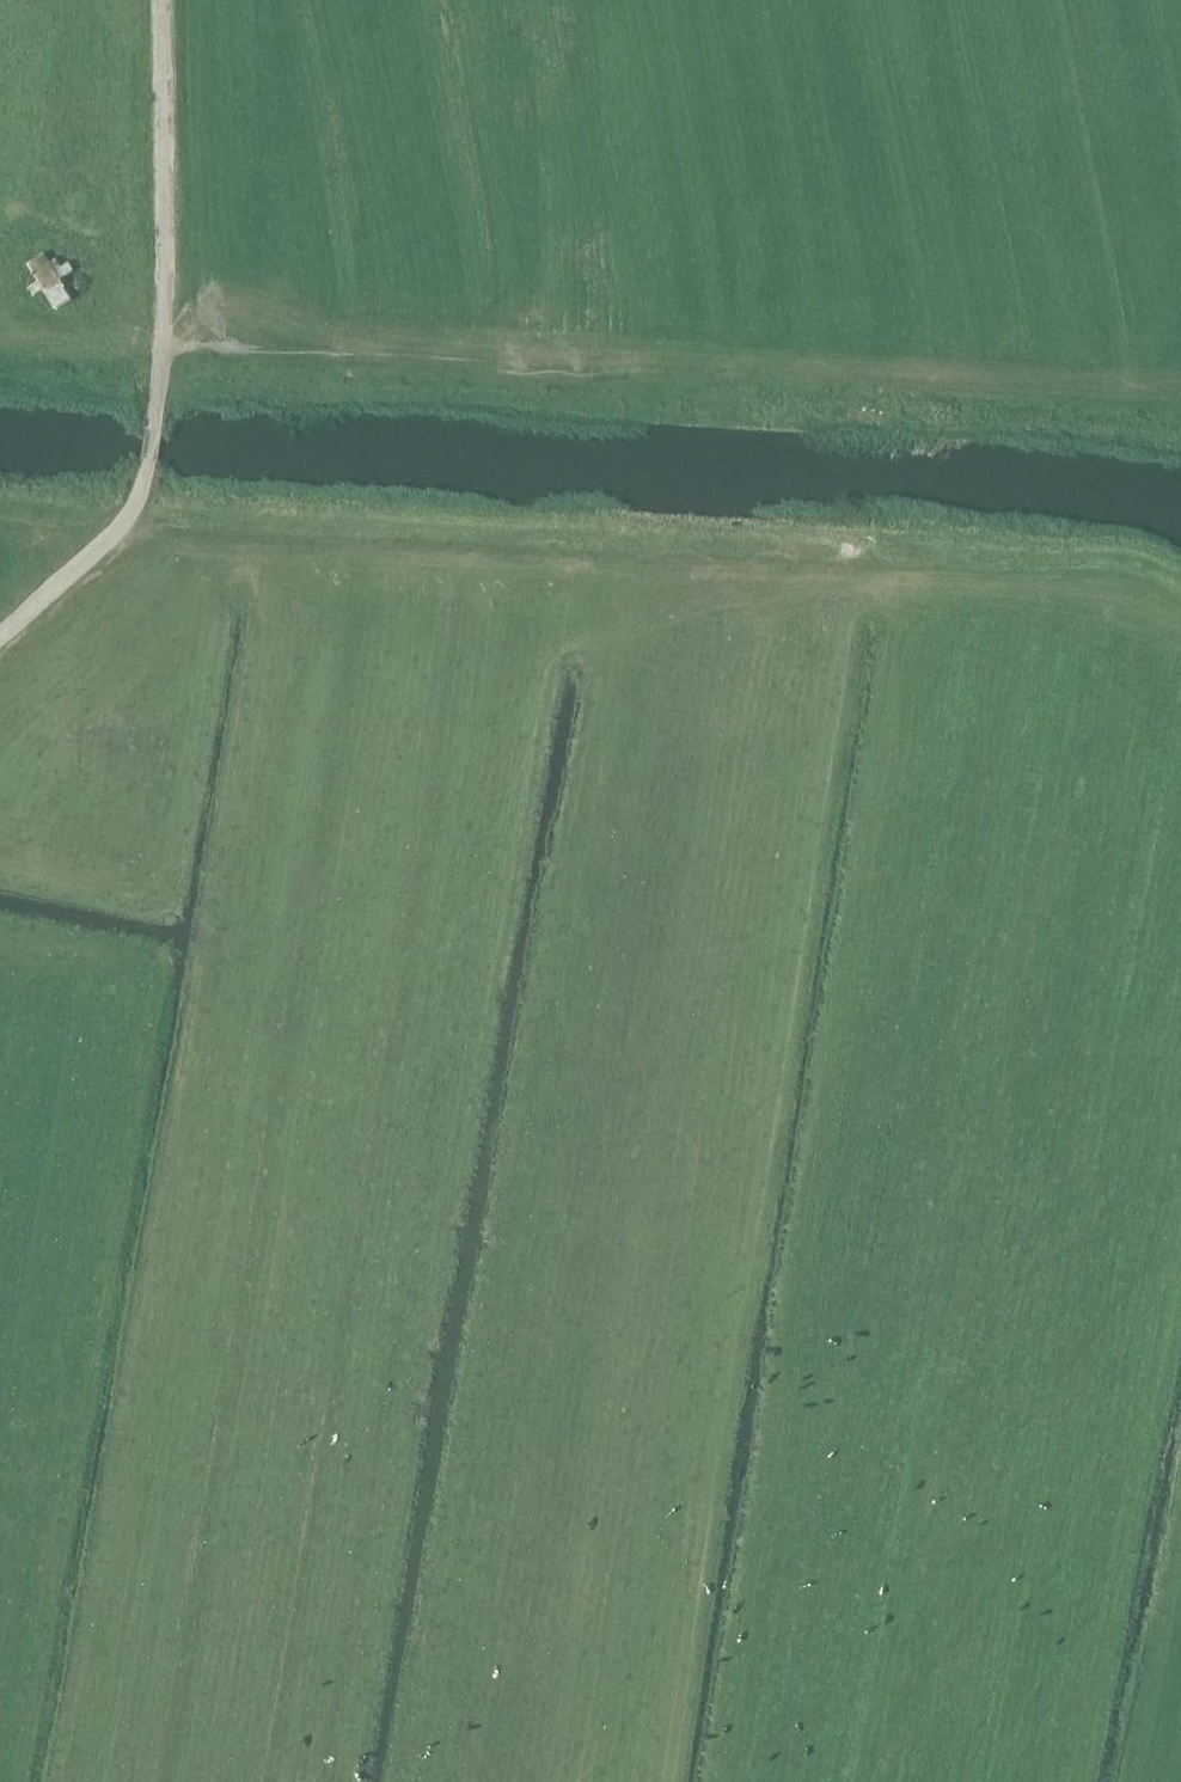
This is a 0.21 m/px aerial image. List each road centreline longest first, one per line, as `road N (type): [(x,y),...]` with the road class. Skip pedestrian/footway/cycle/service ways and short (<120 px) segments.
road 1 (track): [(0,639),(127,512),(141,479),(162,361),(198,331)]
road 2 (track): [(162,361),(161,0)]

